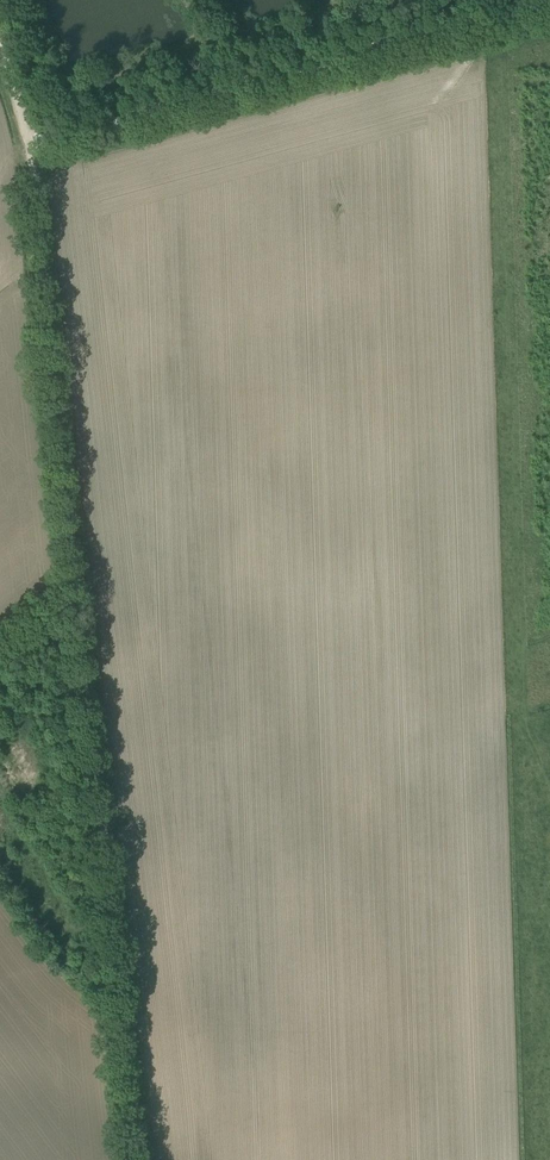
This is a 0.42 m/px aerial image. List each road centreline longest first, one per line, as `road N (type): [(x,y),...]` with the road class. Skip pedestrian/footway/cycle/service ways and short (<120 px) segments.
road 1 (track): [(142,1159),(28,146)]
road 2 (track): [(28,146),(418,39)]
road 3 (track): [(418,39),(549,4)]

